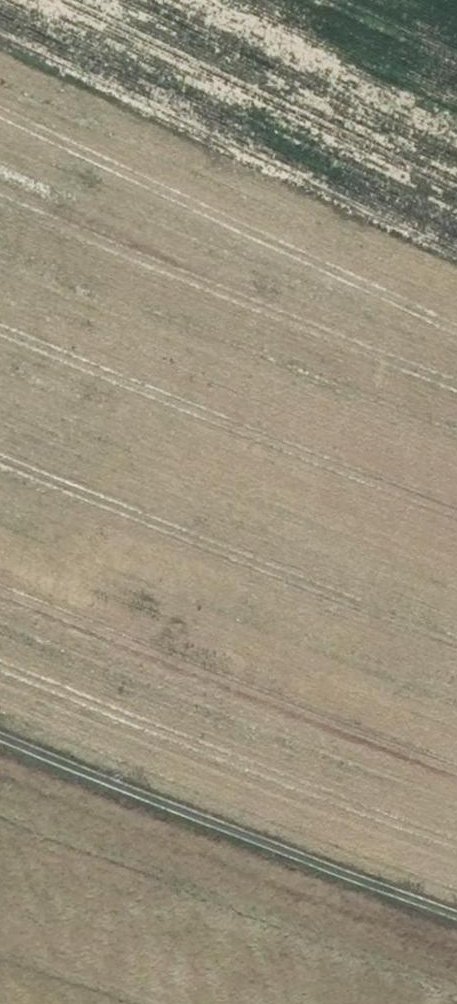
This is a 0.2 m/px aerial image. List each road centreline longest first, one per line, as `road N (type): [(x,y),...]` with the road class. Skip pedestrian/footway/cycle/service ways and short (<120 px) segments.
road 1 (track): [(0,735),(456,921)]

